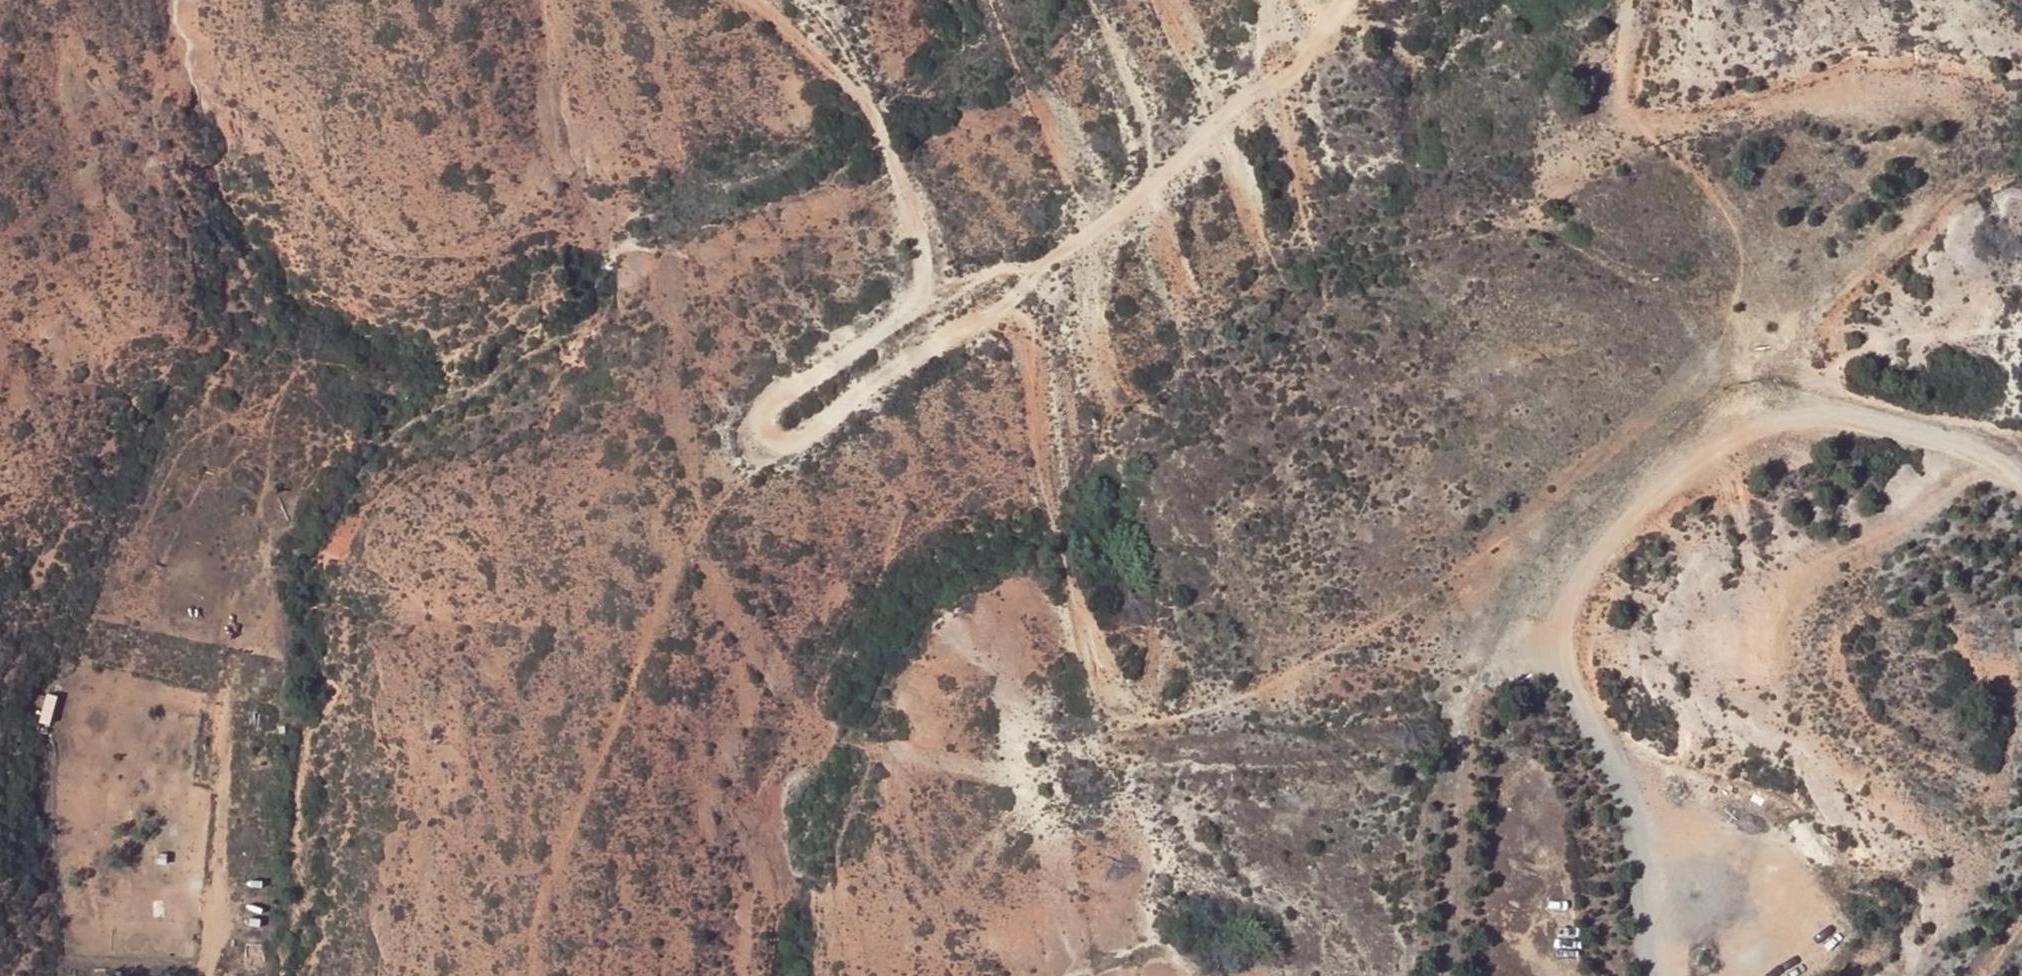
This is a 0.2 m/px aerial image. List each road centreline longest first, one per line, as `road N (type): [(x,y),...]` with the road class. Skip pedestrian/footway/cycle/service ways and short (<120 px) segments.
road 1 (track): [(752,0),(864,106),(914,218),(929,285),(878,330),(762,406),(789,443),(987,313),(1304,67),(1354,0)]
road 2 (track): [(2021,479),(1987,457),(1860,420),(1794,421),(1740,436),(1682,470),(1582,577),(1564,617),(1565,682)]

